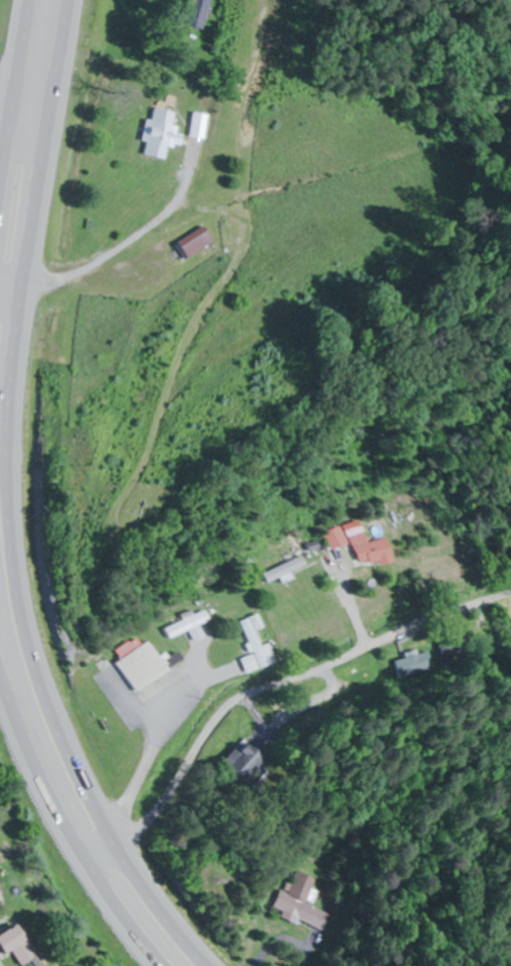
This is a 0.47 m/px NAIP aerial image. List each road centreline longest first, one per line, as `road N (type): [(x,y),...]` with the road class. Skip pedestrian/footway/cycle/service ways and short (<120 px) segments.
road 1 (trunk): [(215,965),(124,850),(86,780),(48,681),(24,576),(16,467),(21,356),(74,0)]
road 2 (residential): [(86,863),(134,844),(232,712),(403,636),(510,600)]
road 3 (trunk): [(0,669),(60,818),(163,965)]
road 4 (residential): [(91,789),(117,736),(189,646),(251,605)]
road 5 (trunk): [(29,0),(0,178)]

